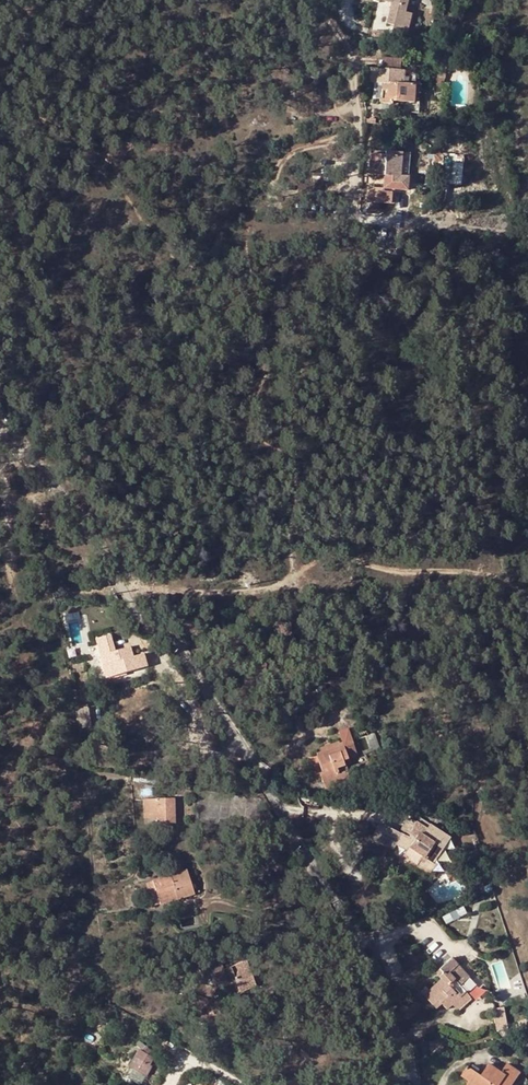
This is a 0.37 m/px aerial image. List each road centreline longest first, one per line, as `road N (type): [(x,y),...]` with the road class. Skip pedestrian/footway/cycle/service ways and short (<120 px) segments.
road 1 (unclassified): [(0,448),(116,553),(197,677),(370,962),(414,1084)]
road 2 (track): [(490,574),(392,570),(338,556),(276,588),(140,590)]
road 3 (residential): [(355,128),(285,156),(272,195),(282,205),(354,213),(356,159)]
road 4 (residential): [(355,128),(345,36),(321,0)]

